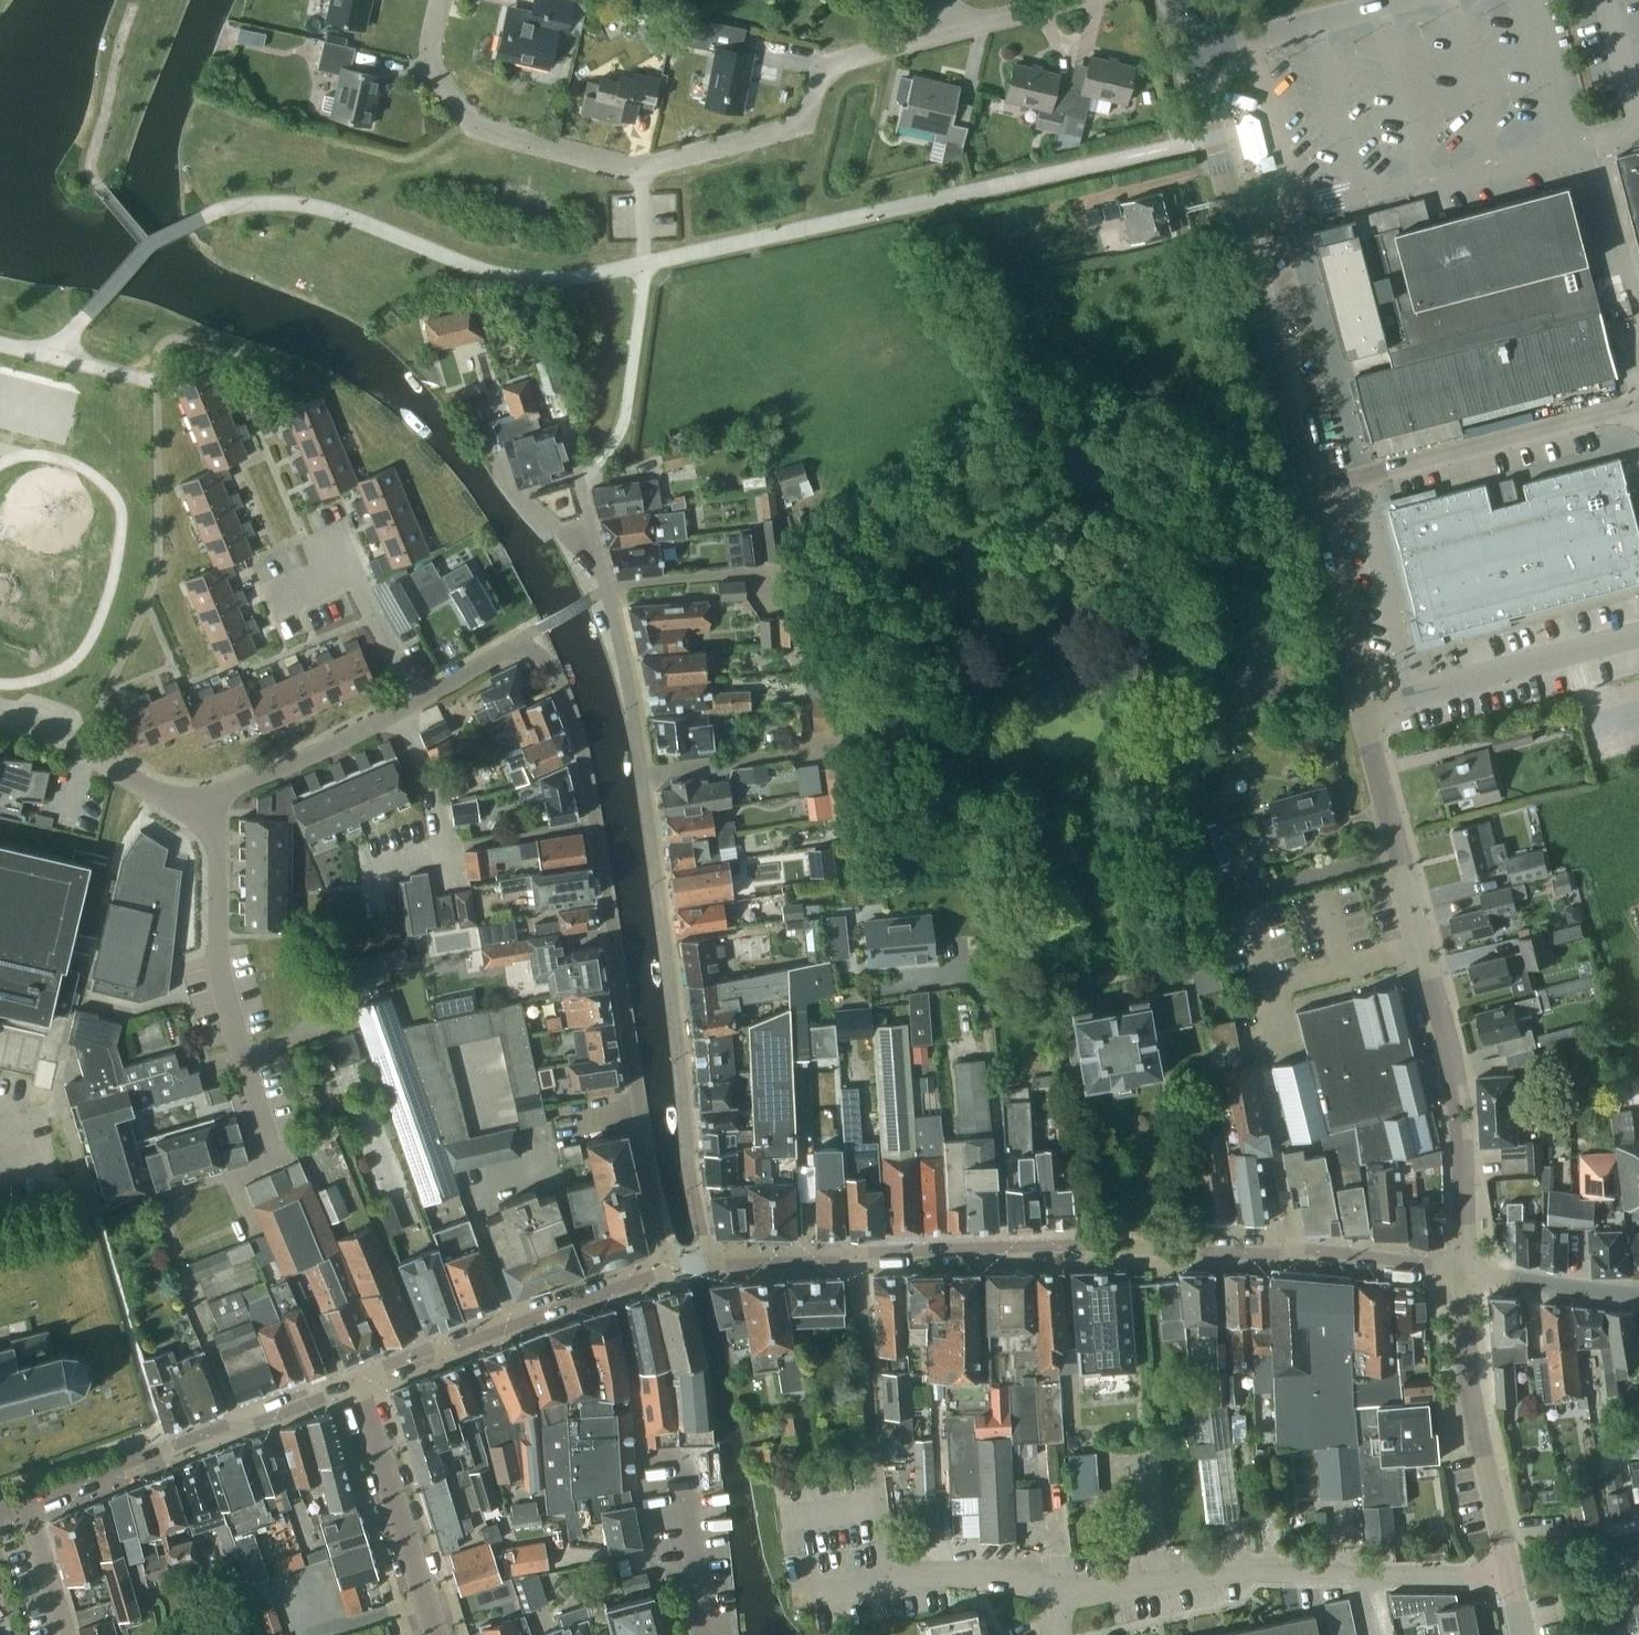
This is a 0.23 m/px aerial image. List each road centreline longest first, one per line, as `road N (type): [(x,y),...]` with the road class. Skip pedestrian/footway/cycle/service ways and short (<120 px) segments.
road 1 (residential): [(580,483),(632,702),(708,1260)]
road 2 (residential): [(1372,750),(1178,0)]
road 3 (residential): [(670,1267),(597,822),(559,674),(520,645),(418,700)]
road 4 (residential): [(856,1255),(1199,1246),(1465,1271)]
road 5 (residential): [(439,0),(432,61),(473,122),(627,166),(789,126),(805,114),(820,75),(844,58)]
road 6 (residential): [(1465,1271),(1463,1177),(1446,1041),(1372,750)]
road 7 (residential): [(1058,1590),(1253,1571),(1510,1571)]
road 8 (residential): [(270,1148),(224,991),(218,846),(204,795)]
road 9 (residential): [(356,1380),(670,1267)]
road 10 (residential): [(1510,1571),(1469,1386),(1465,1271)]
road 11 (residential): [(875,1483),(885,1557),(897,1575),(1003,1571),(1058,1590)]
road 12 (residential): [(204,795),(301,759),(418,700)]
road 13 (residential): [(856,1255),(875,1483)]
road 14 (residential): [(28,1503),(239,1423)]
road 15 (residential): [(204,795),(152,789),(51,731),(0,717)]
road 16 (residential): [(437,1634),(382,1462)]
road 17 (residential): [(179,1264),(239,1423)]
road 18 (residential): [(418,700),(351,568),(336,574)]
road 19 (residential): [(708,1260),(856,1255)]
road 20 (residential): [(688,1493),(703,1634)]
road 21 (residential): [(69,1634),(28,1503)]
road 22 (residential): [(239,1423),(356,1380)]
road 23 (unclassified): [(1638,1294),(1519,1279)]

